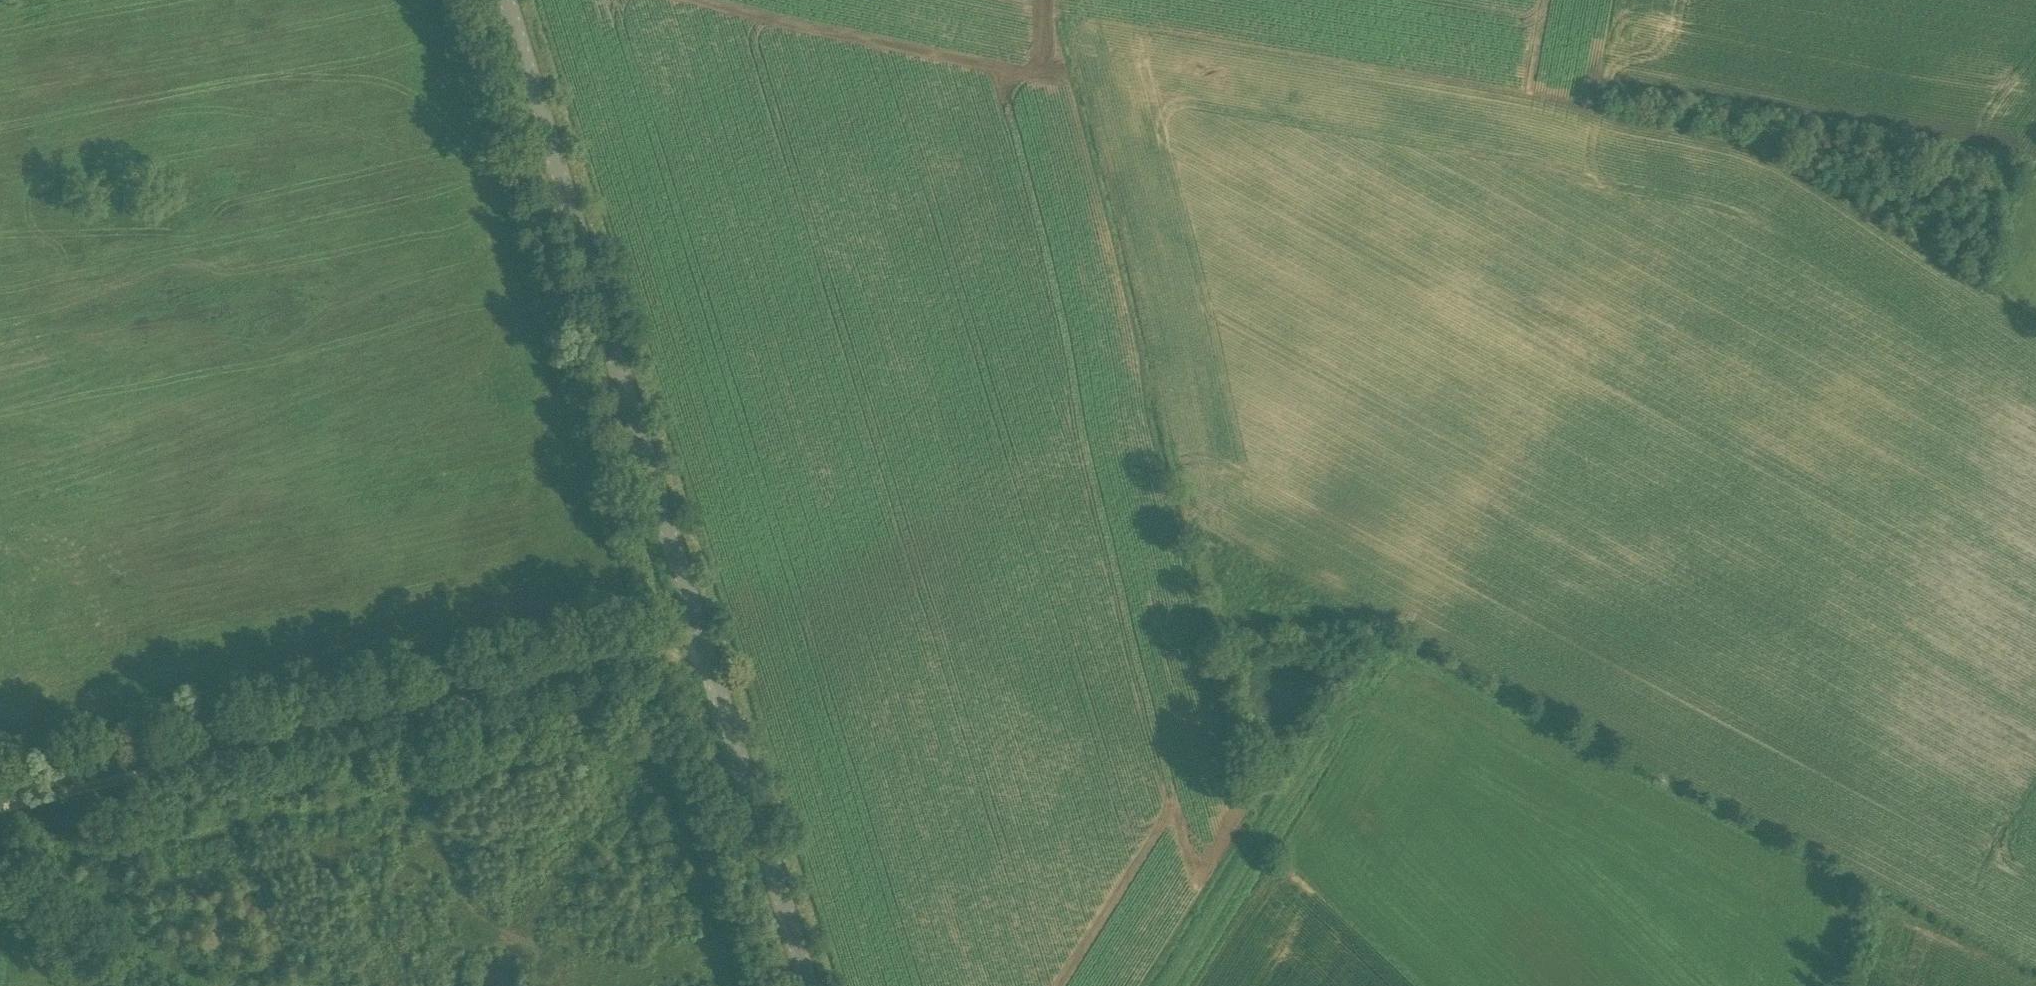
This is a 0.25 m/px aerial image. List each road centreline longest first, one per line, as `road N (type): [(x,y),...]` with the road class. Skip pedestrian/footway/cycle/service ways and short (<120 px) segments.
road 1 (tertiary): [(809,985),(503,0)]
road 2 (track): [(0,807),(706,644)]

